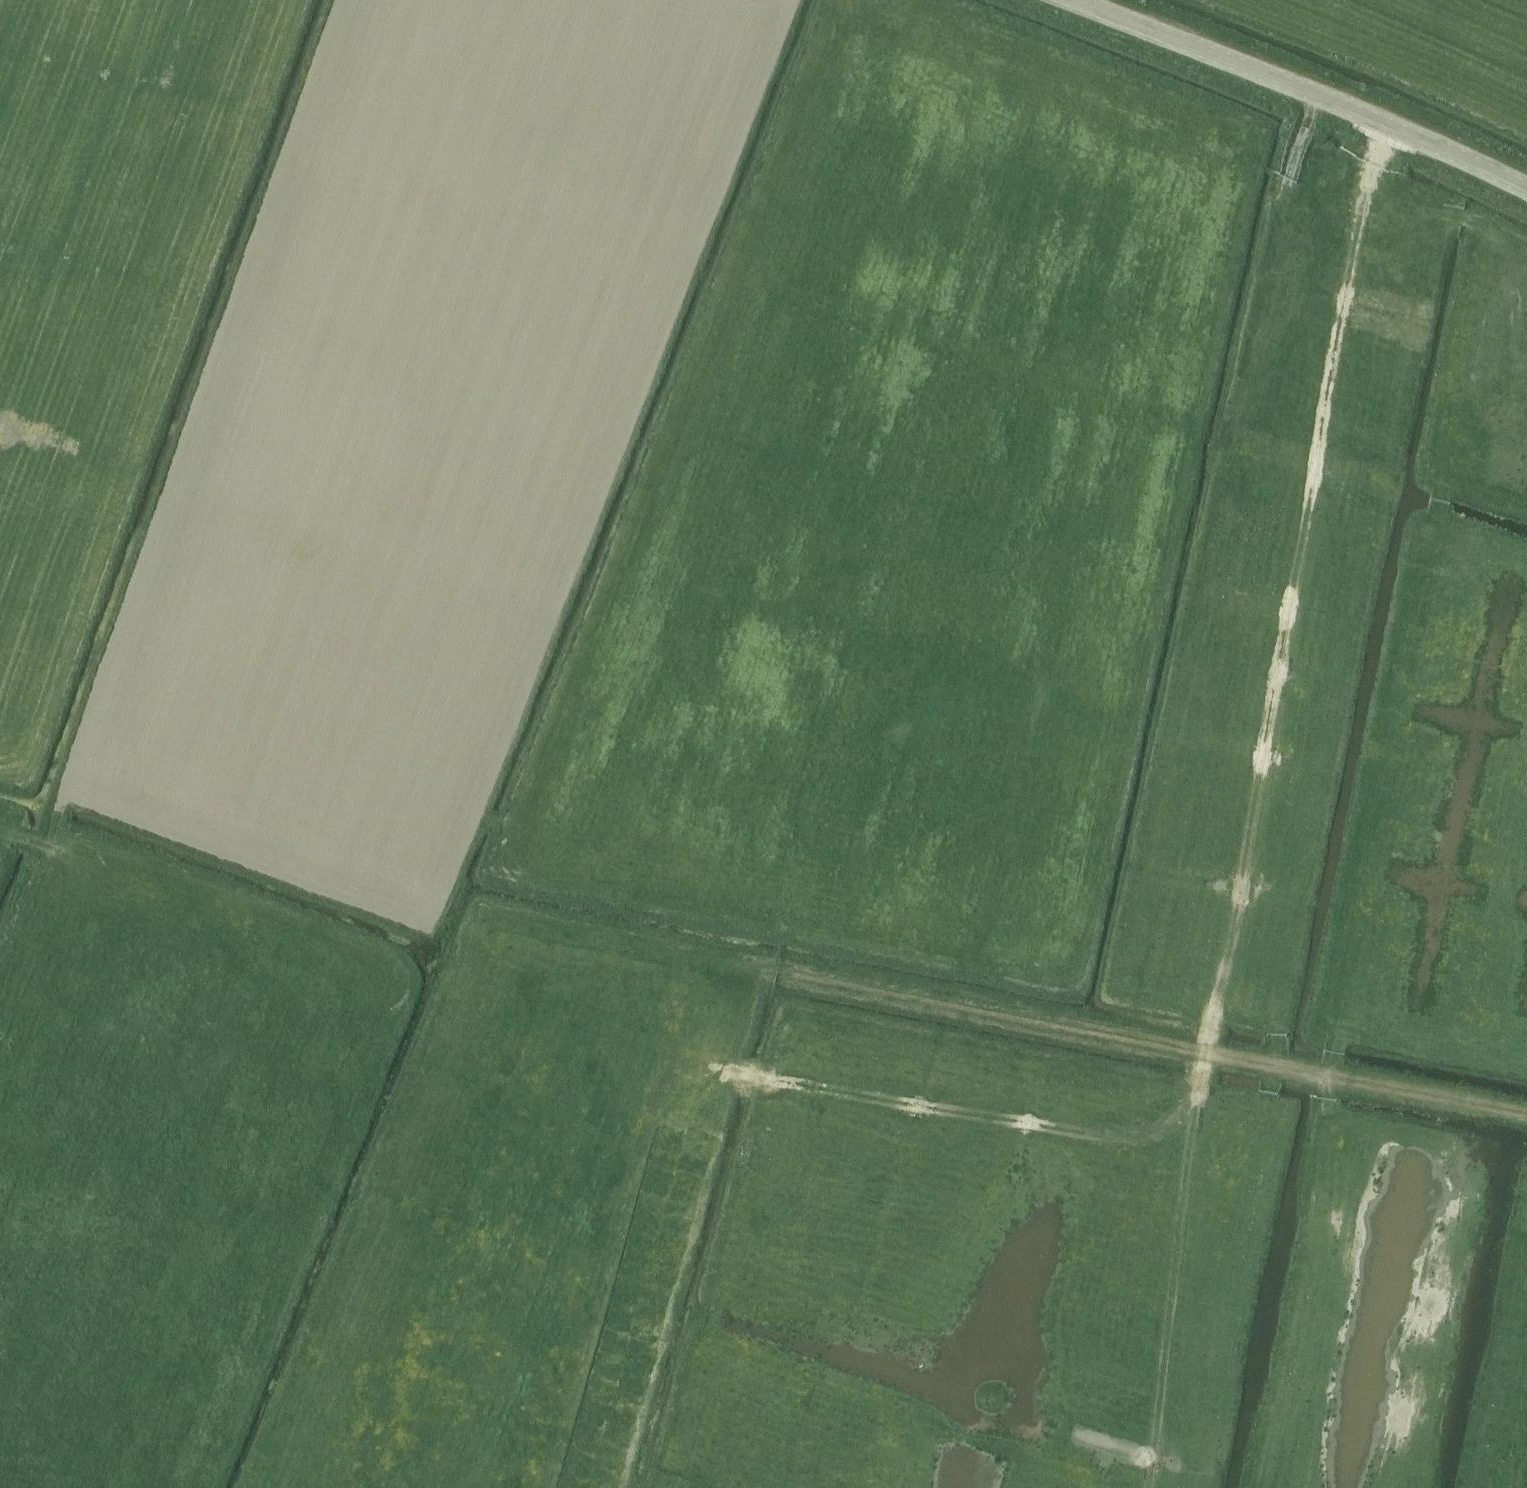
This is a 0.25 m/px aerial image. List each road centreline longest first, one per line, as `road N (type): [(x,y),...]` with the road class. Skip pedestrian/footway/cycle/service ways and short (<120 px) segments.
road 1 (tertiary): [(1526,199),(1449,159),(1066,0)]

